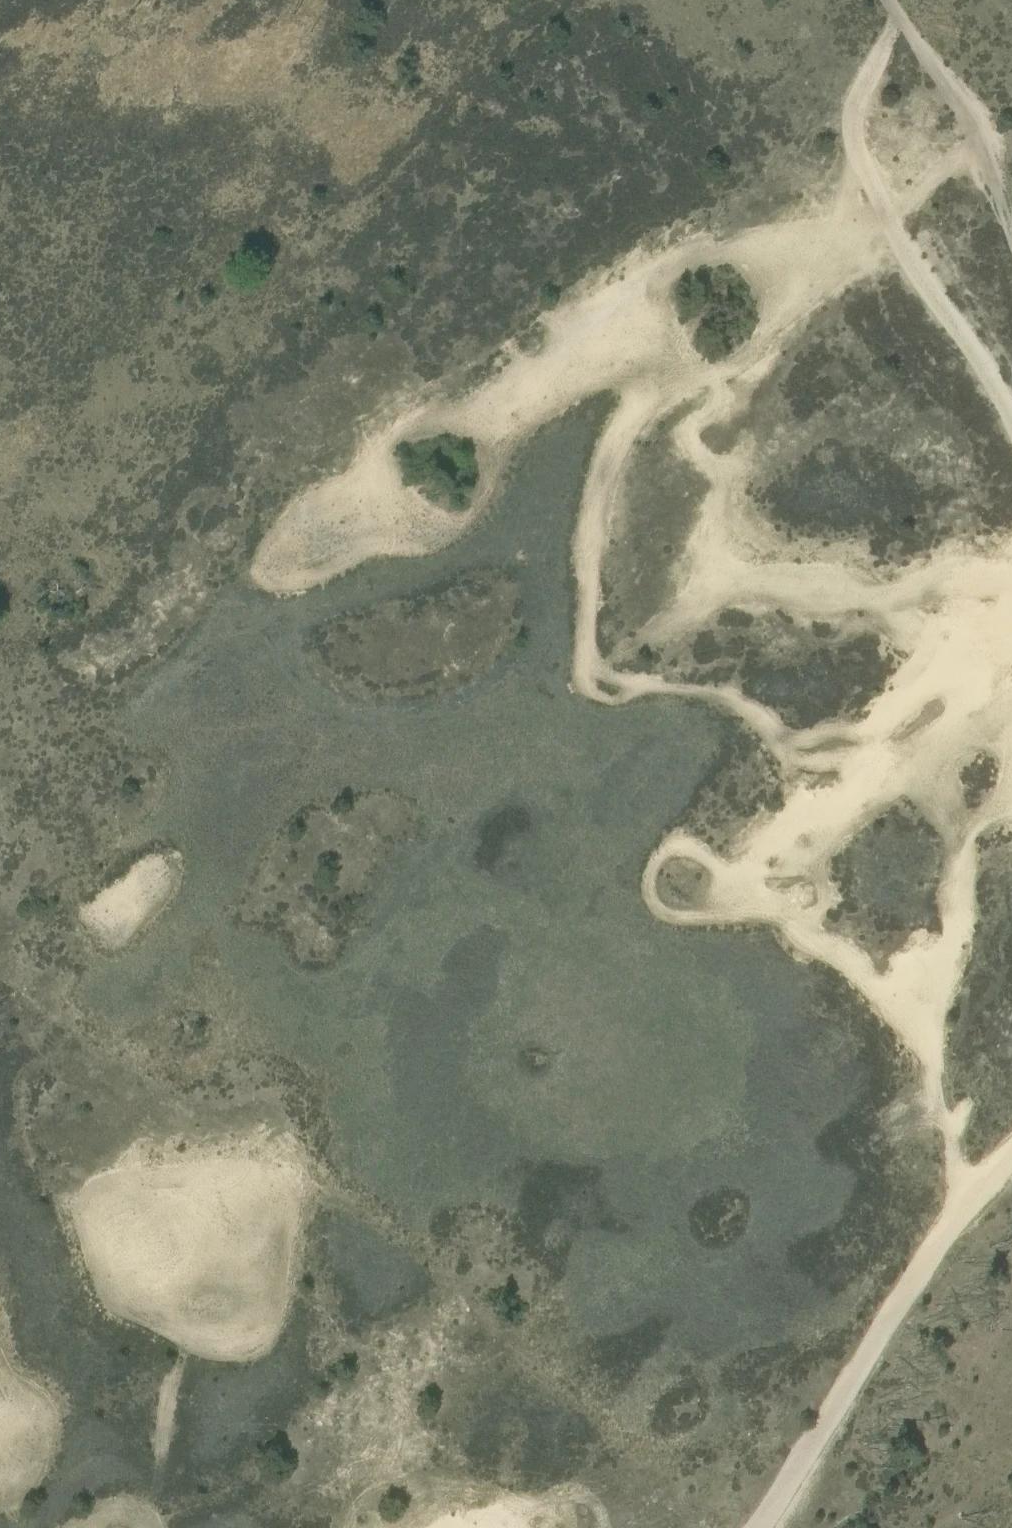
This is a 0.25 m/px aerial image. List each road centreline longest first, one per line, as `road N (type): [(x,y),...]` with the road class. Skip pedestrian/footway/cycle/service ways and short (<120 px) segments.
road 1 (track): [(1011,242),(966,103),(885,0)]

